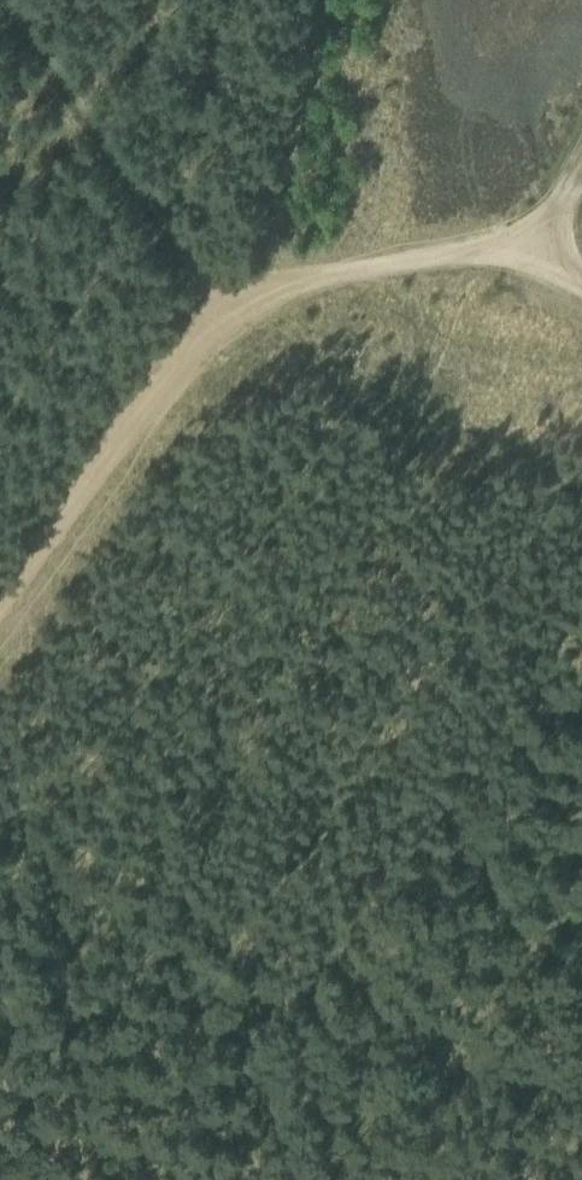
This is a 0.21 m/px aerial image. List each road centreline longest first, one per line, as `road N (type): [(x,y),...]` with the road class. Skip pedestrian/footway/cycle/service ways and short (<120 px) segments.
road 1 (track): [(236,302),(464,253),(556,212),(581,154)]
road 2 (track): [(0,614),(236,302)]

